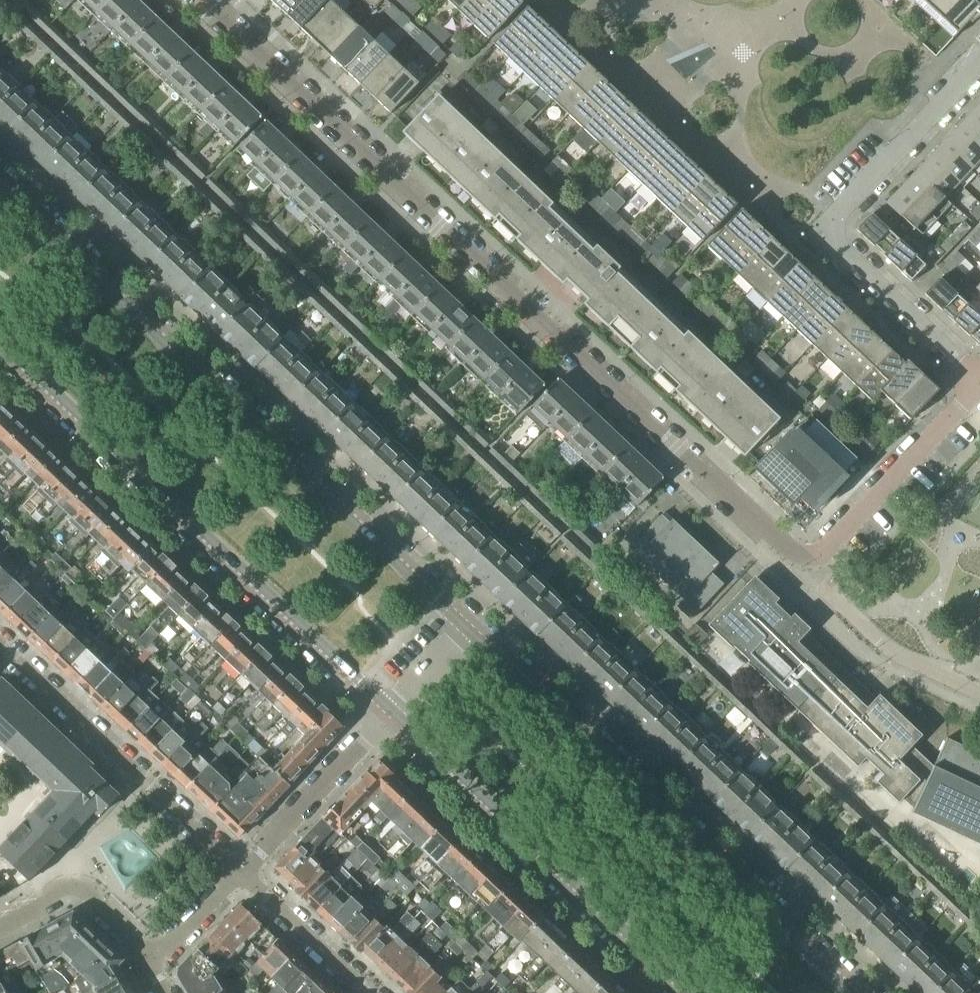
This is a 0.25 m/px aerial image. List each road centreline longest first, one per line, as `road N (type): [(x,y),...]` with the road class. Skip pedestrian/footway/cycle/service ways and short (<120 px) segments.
road 1 (residential): [(815,560),(776,541),(198,0)]
road 2 (tertiary): [(468,631),(0,188)]
road 3 (tertiary): [(0,340),(395,712)]
road 4 (tertiary): [(847,992),(468,631)]
road 5 (residential): [(979,380),(826,239),(979,72)]
road 6 (tertiary): [(395,712),(694,992)]
road 7 (residential): [(240,870),(0,650)]
road 8 (residential): [(815,560),(979,382)]
road 9 (residential): [(240,870),(395,712)]
road 10 (residential): [(367,992),(240,870)]
road 11 (residential): [(150,966),(240,870)]

